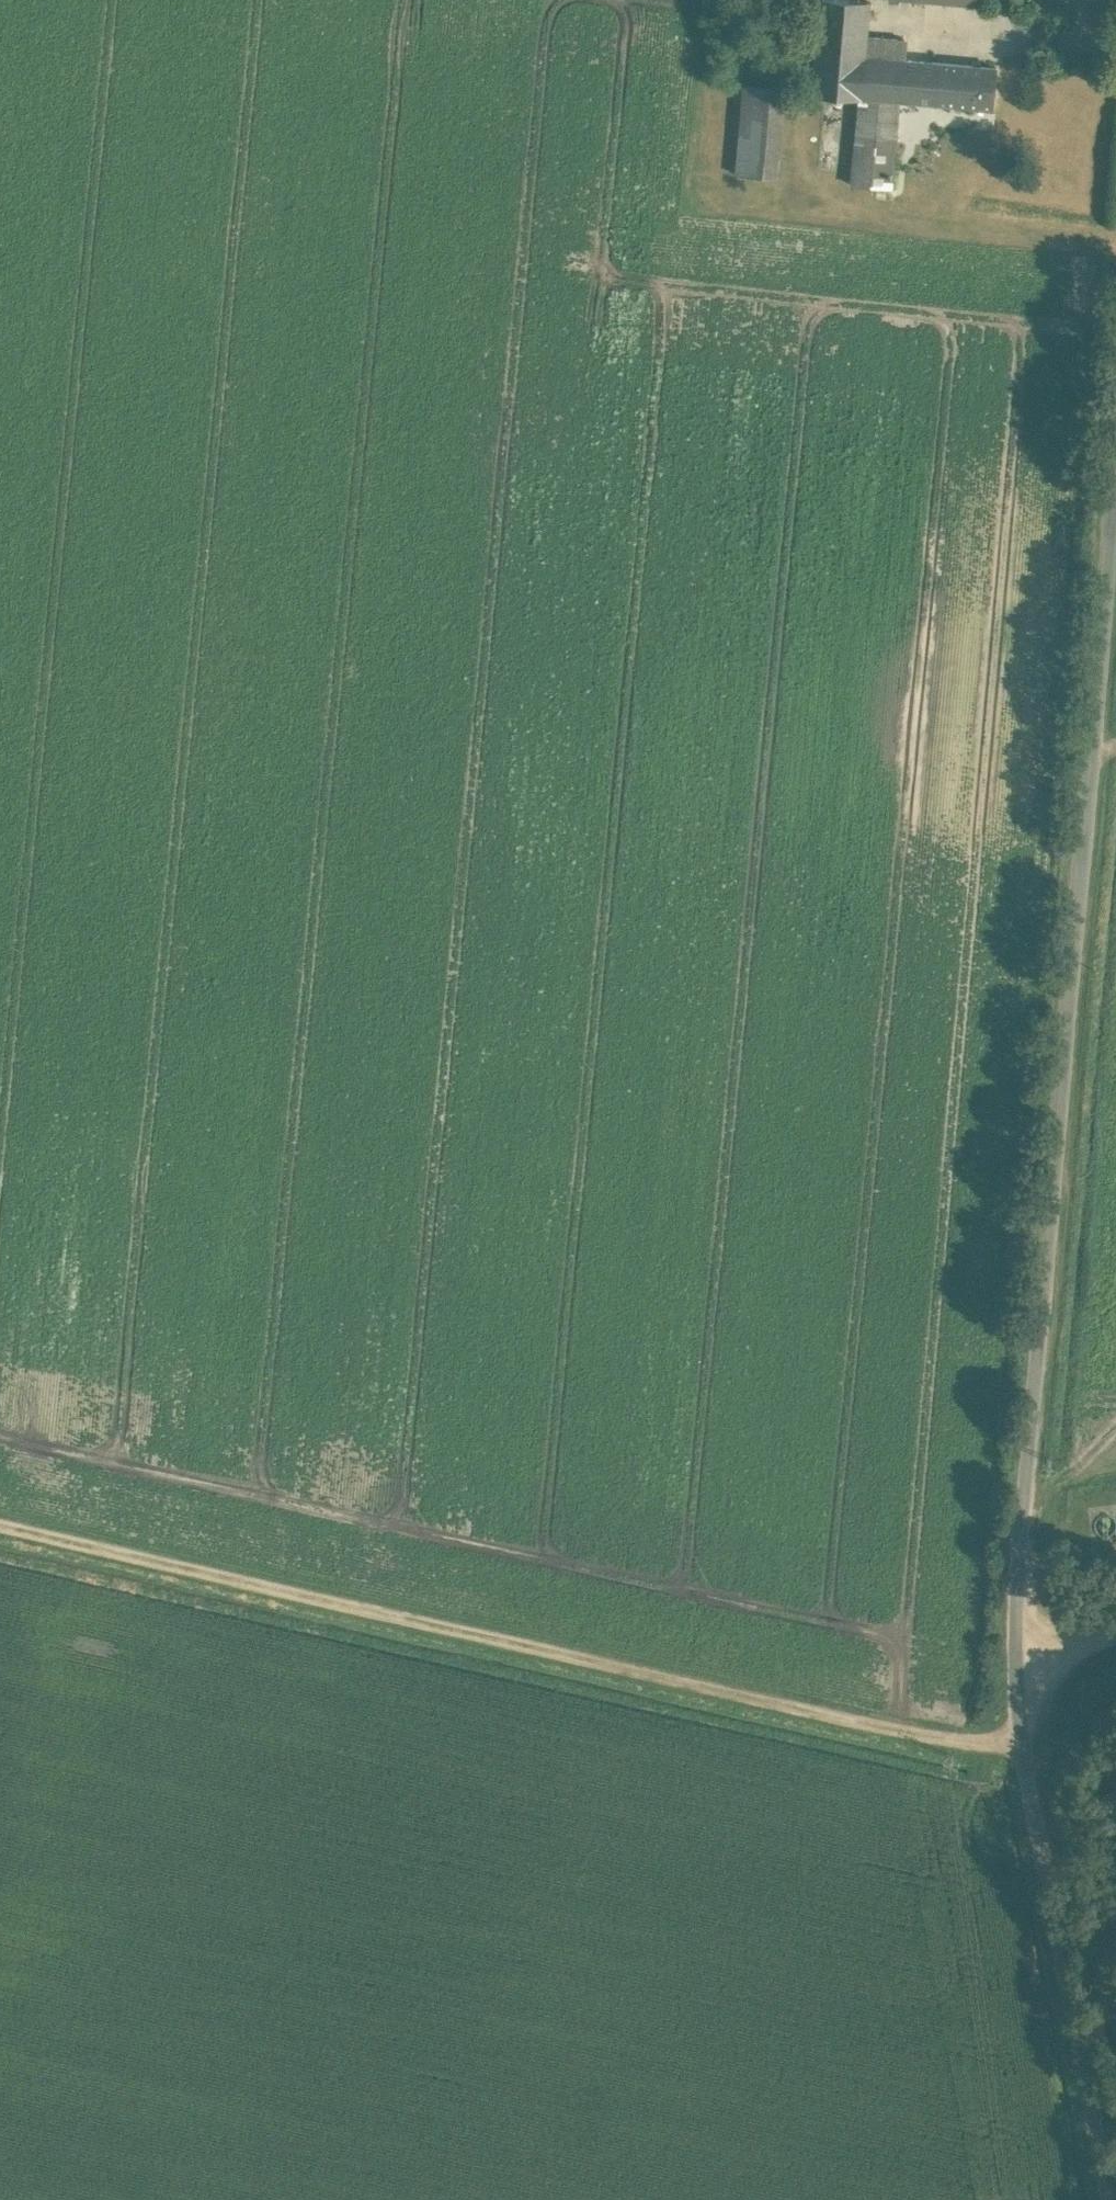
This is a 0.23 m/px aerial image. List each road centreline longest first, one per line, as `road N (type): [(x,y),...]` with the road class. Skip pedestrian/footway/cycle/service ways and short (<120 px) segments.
road 1 (unclassified): [(1115,460),(1014,1614),(1021,1740),(1106,2199)]
road 2 (track): [(0,1523),(810,1708),(1021,1740)]

